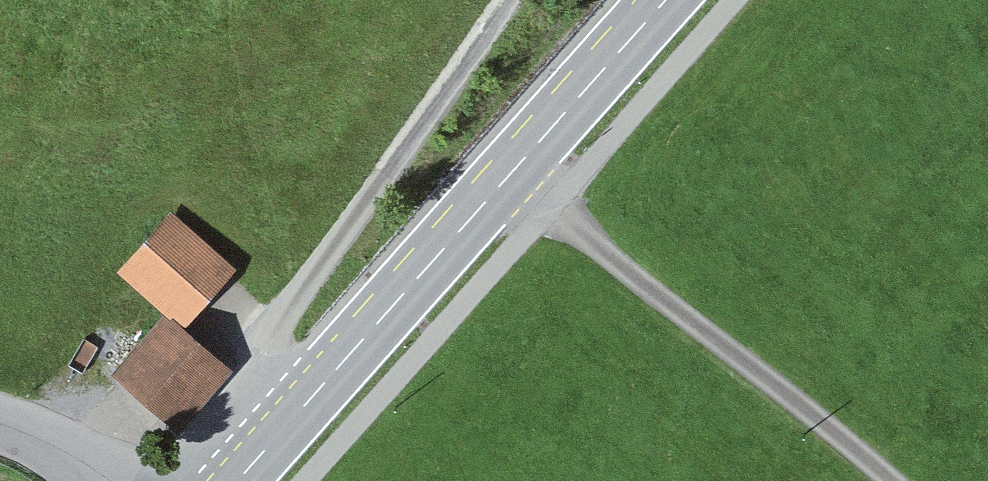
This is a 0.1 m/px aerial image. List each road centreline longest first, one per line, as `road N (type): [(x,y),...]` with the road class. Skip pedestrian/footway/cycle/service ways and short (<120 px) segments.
road 1 (secondary): [(664,0),(234,480)]
road 2 (track): [(290,420),(262,350),(505,0)]
road 3 (track): [(513,171),(890,480)]

